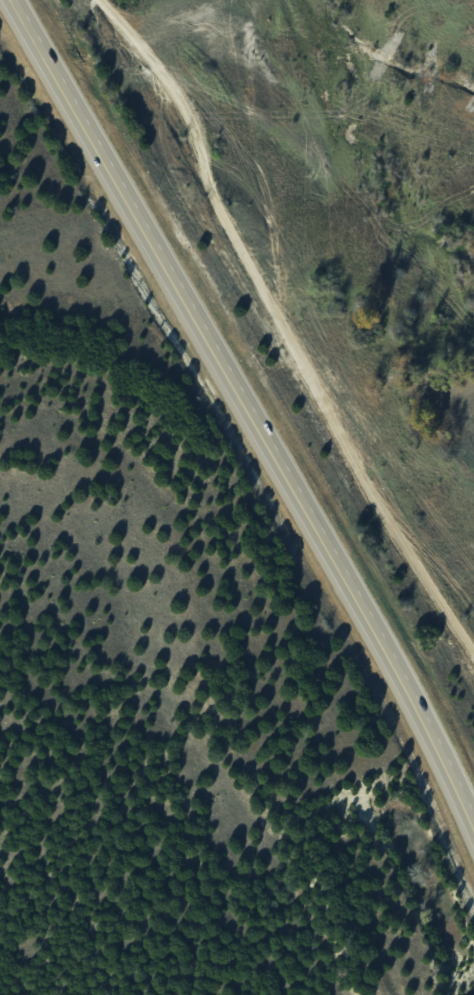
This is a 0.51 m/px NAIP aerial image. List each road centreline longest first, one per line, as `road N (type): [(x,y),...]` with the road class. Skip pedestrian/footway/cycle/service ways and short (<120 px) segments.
road 1 (secondary): [(473,836),(368,624),(7,0)]
road 2 (track): [(108,0),(171,78),(208,181),(299,335),(360,462),(473,643)]

